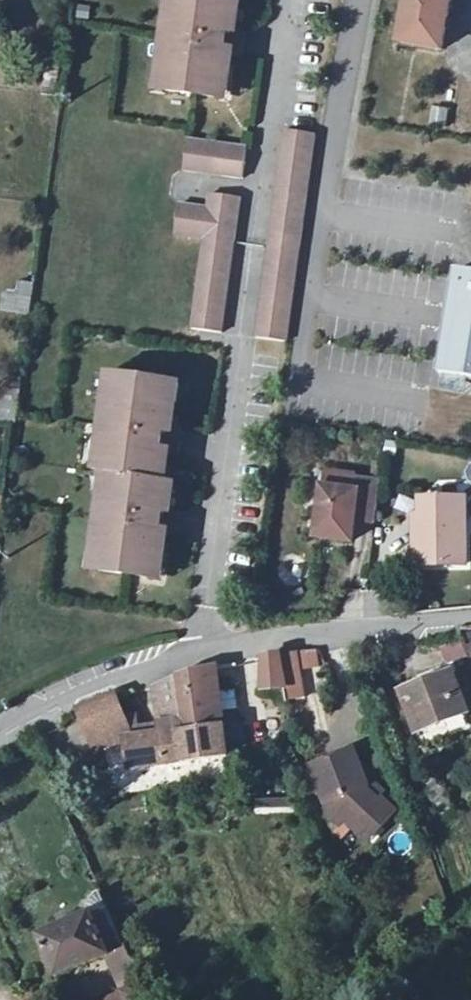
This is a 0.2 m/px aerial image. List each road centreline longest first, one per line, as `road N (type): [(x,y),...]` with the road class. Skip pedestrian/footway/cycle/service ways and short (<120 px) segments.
road 1 (residential): [(0,734),(56,701),(204,656),(470,618)]

